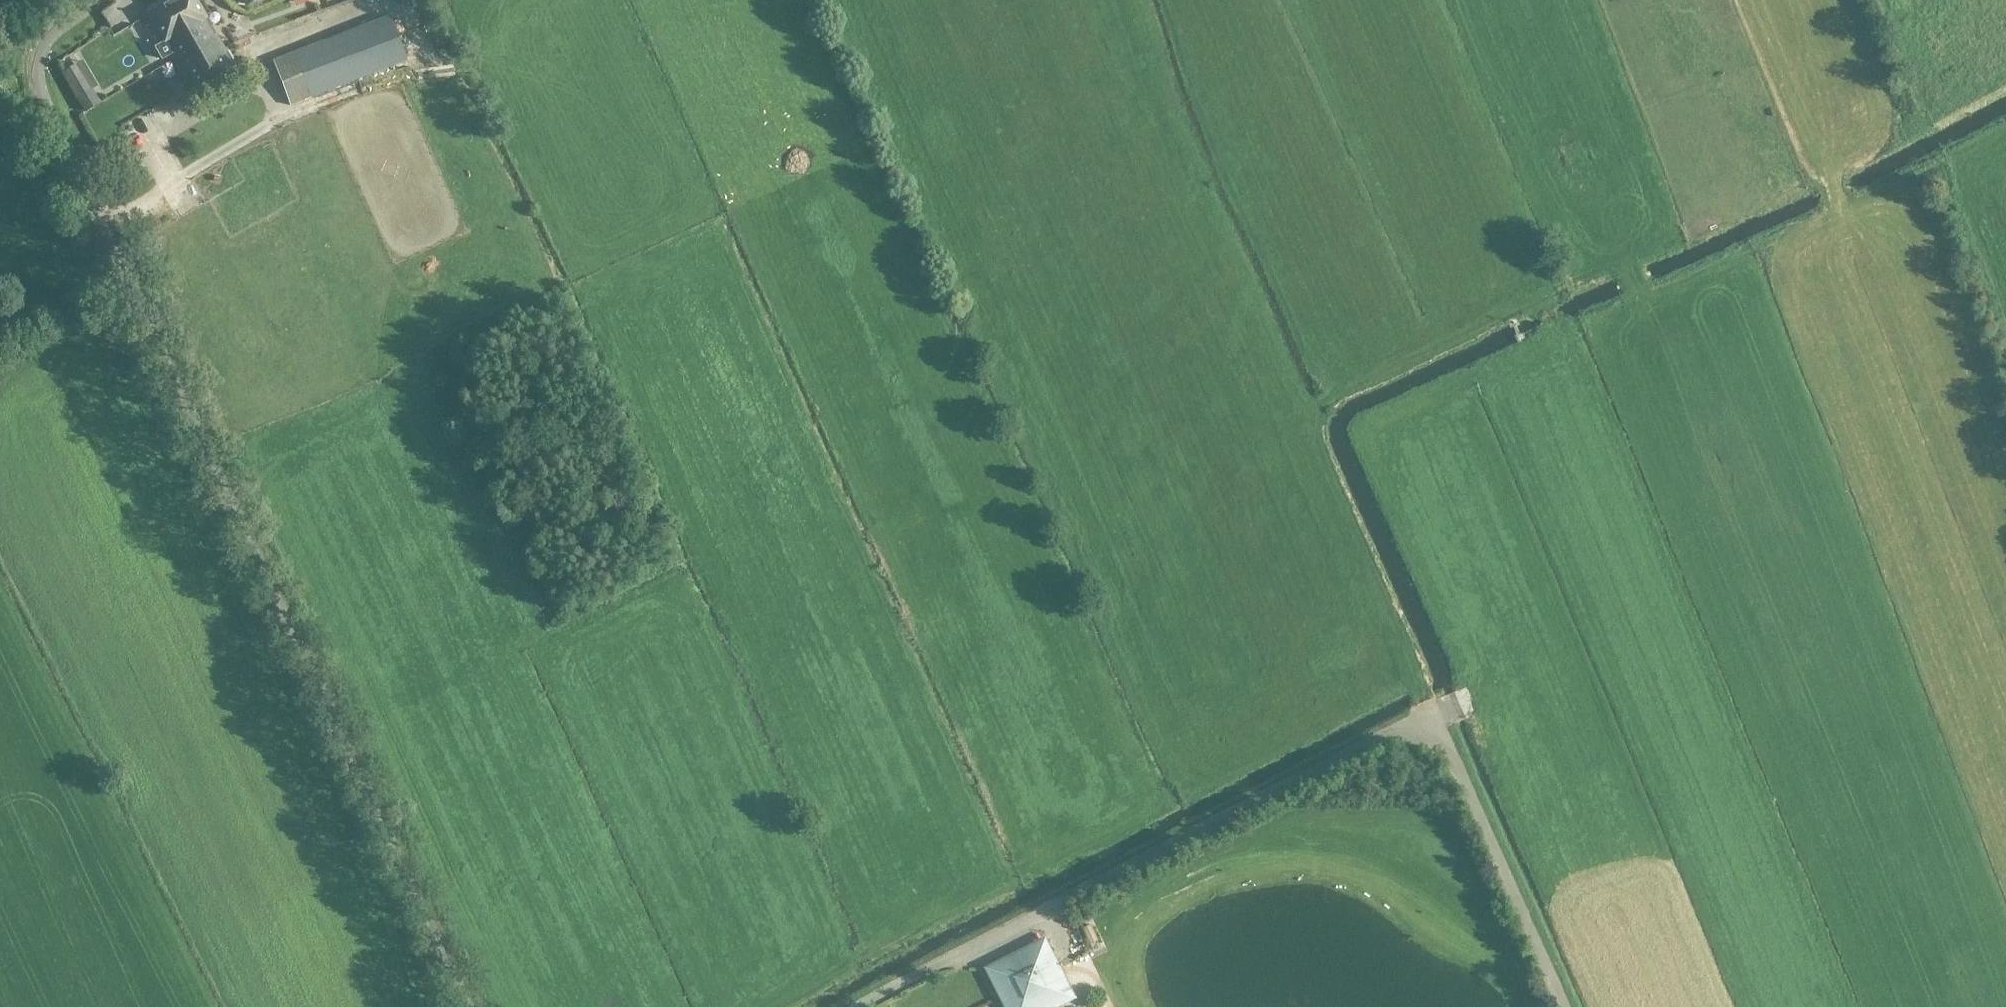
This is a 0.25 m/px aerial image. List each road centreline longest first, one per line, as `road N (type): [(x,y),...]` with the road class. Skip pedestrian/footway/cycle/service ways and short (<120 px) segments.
road 1 (unclassified): [(465,1006),(43,96),(42,49),(99,0)]

